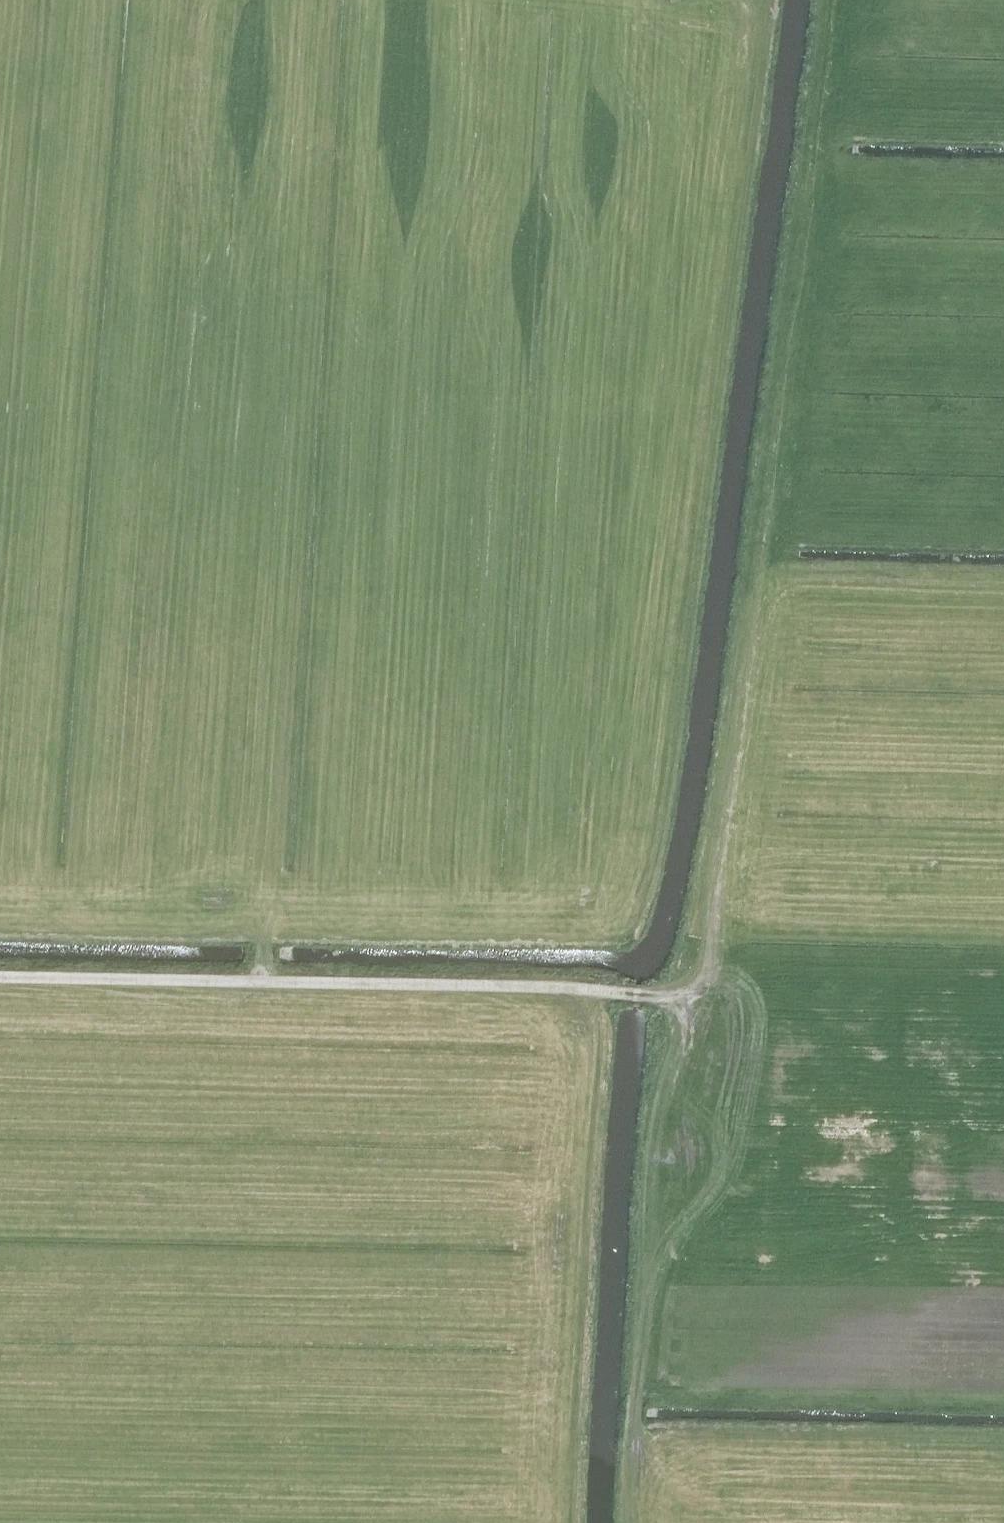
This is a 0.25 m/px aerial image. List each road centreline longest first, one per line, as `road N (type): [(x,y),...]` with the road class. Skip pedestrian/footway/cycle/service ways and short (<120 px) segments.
road 1 (track): [(0,980),(576,989),(671,999)]

